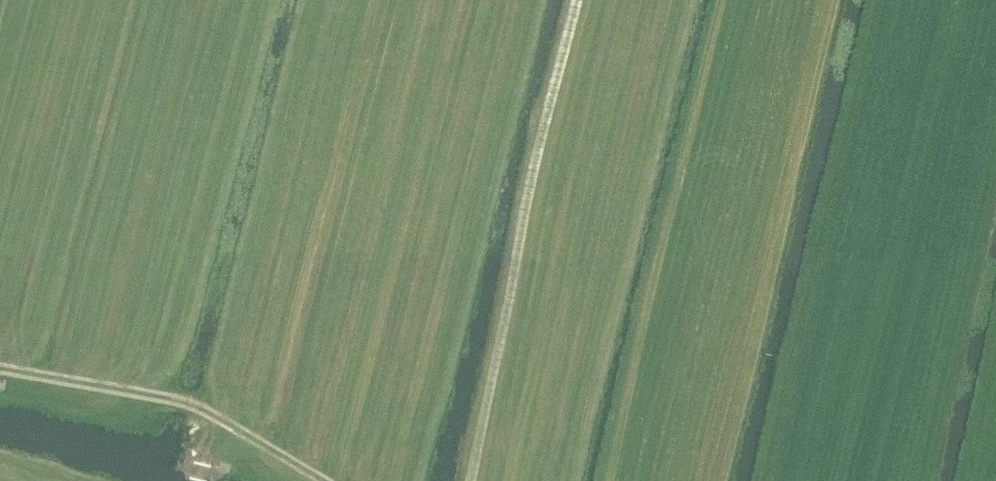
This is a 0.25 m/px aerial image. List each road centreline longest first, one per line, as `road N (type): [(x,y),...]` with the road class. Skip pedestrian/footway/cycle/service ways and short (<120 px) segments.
road 1 (track): [(582,0),(471,480)]
road 2 (track): [(325,480),(198,406),(0,369)]

